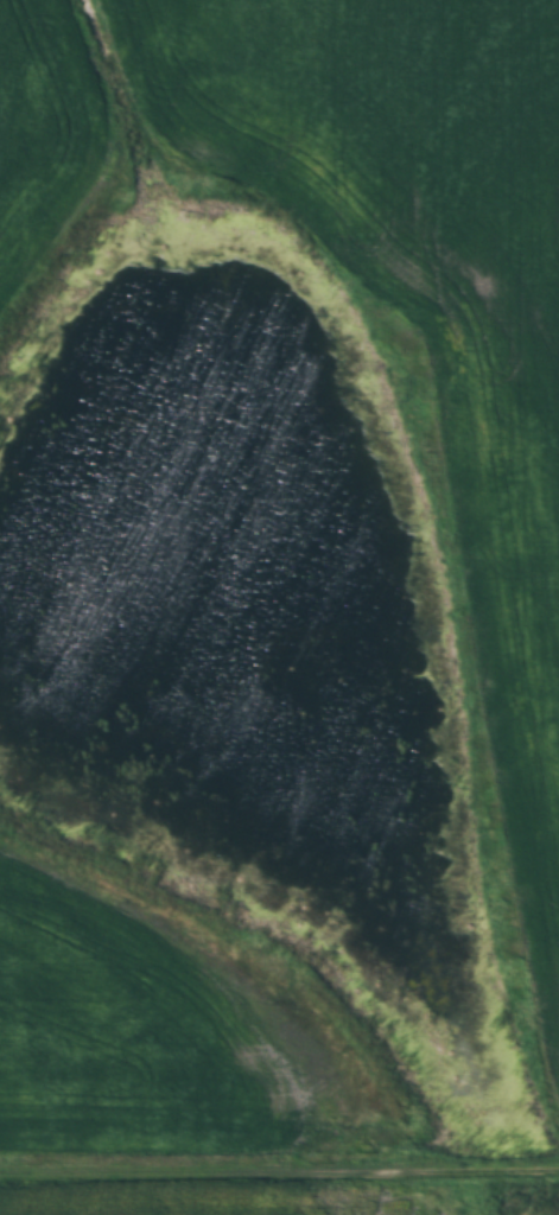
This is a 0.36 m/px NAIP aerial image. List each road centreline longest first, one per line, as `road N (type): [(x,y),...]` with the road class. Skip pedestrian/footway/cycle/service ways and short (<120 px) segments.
road 1 (residential): [(558,1188),(0,1183)]

